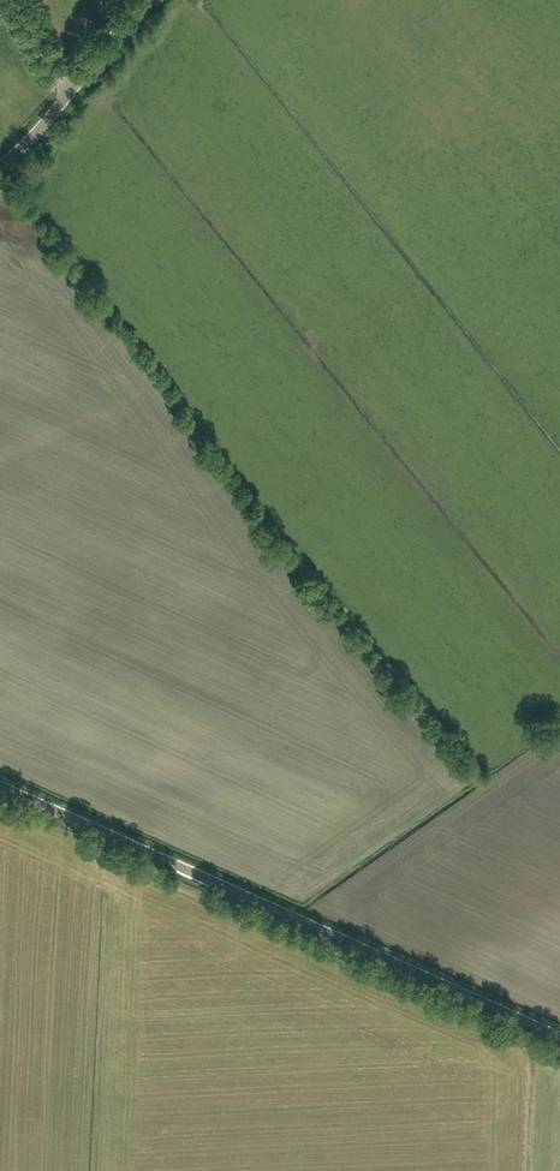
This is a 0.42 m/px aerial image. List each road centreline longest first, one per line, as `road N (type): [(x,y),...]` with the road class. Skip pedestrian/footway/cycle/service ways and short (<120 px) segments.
road 1 (tertiary): [(559,1037),(0,787)]
road 2 (unclassified): [(0,171),(153,0)]

